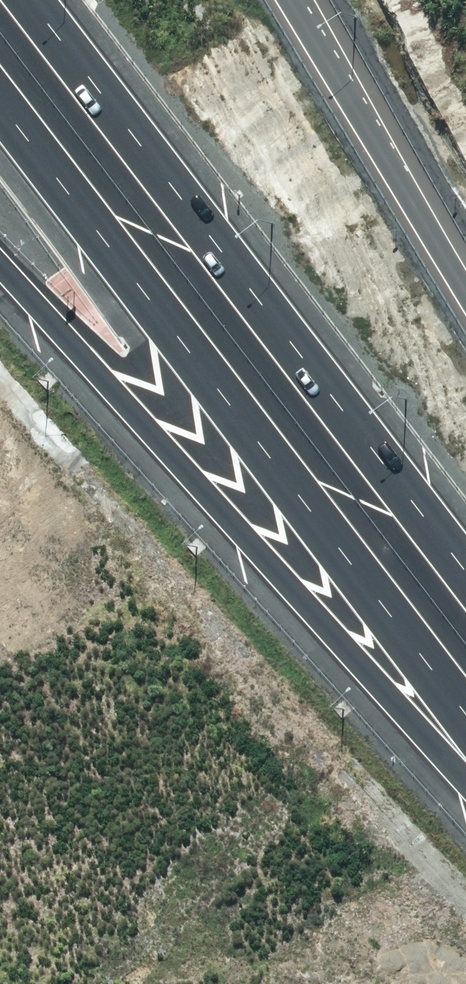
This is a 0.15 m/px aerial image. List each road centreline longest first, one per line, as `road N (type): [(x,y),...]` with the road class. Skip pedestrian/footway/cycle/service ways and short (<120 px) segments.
road 1 (motorway): [(465,712),(0,99)]
road 2 (motorway): [(30,0),(465,575)]
road 3 (motorway): [(465,775),(0,266)]
road 4 (motorway): [(298,0),(465,286)]

